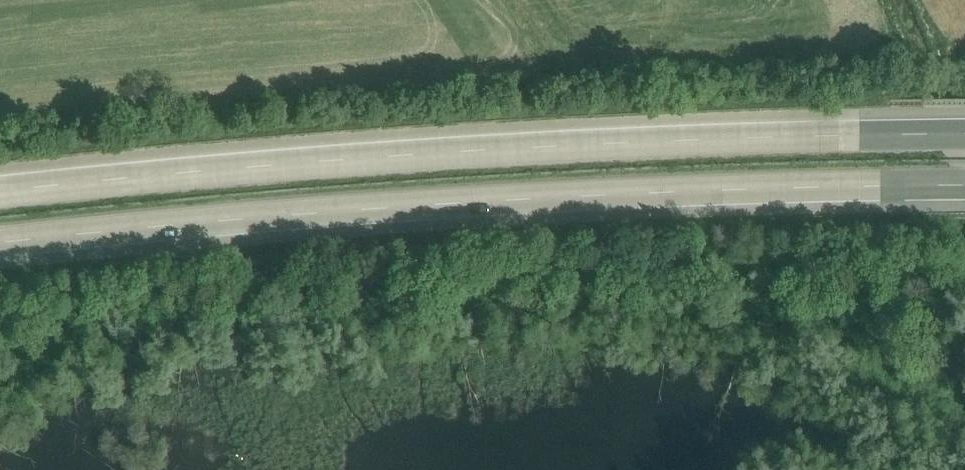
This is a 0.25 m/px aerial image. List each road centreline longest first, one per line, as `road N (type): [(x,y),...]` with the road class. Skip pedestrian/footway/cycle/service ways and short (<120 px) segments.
road 1 (motorway): [(0,243),(449,204),(964,186)]
road 2 (motorway): [(964,135),(474,152),(0,192)]

